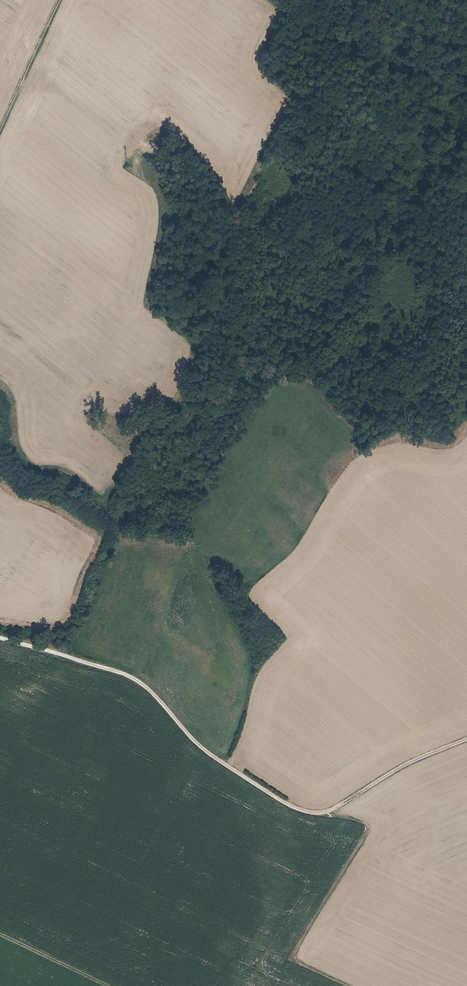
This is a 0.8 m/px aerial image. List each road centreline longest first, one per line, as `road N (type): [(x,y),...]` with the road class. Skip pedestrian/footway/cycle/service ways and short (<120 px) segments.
road 1 (track): [(0,637),(129,676),(218,762),(309,812),(329,811),(403,765),(466,739)]
road 2 (track): [(351,985),(293,959),(365,837),(361,821),(329,811)]
road 3 (track): [(60,0),(0,130)]

